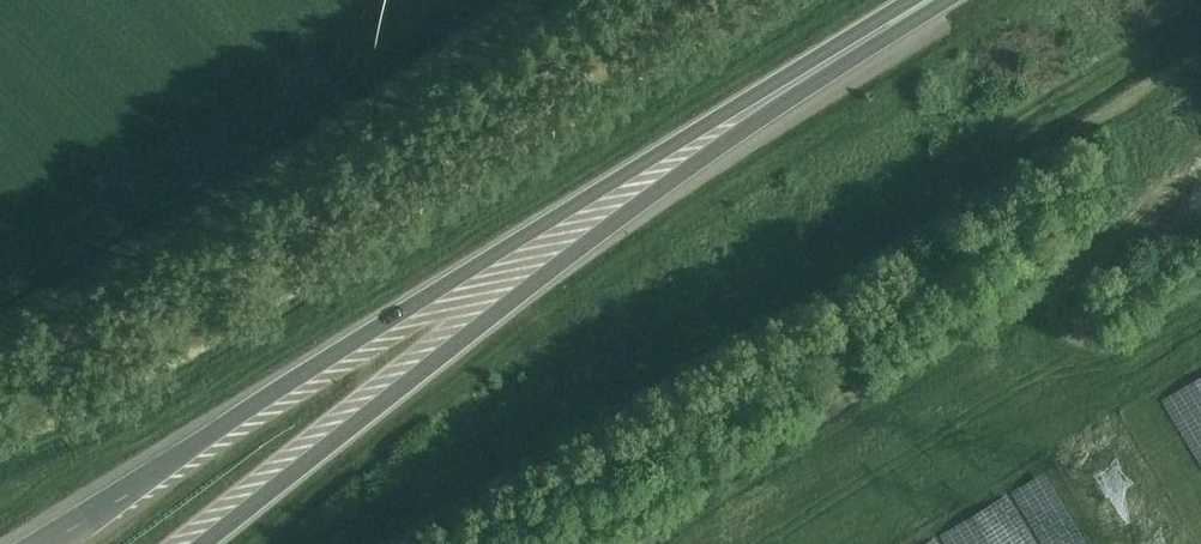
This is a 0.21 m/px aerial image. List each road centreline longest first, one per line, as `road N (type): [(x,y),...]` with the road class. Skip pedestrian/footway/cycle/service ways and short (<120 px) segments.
road 1 (trunk): [(930,0),(635,165),(41,543)]
road 2 (trunk): [(204,543),(642,200),(932,0)]
road 3 (unclassified): [(0,364),(198,273),(658,0)]

